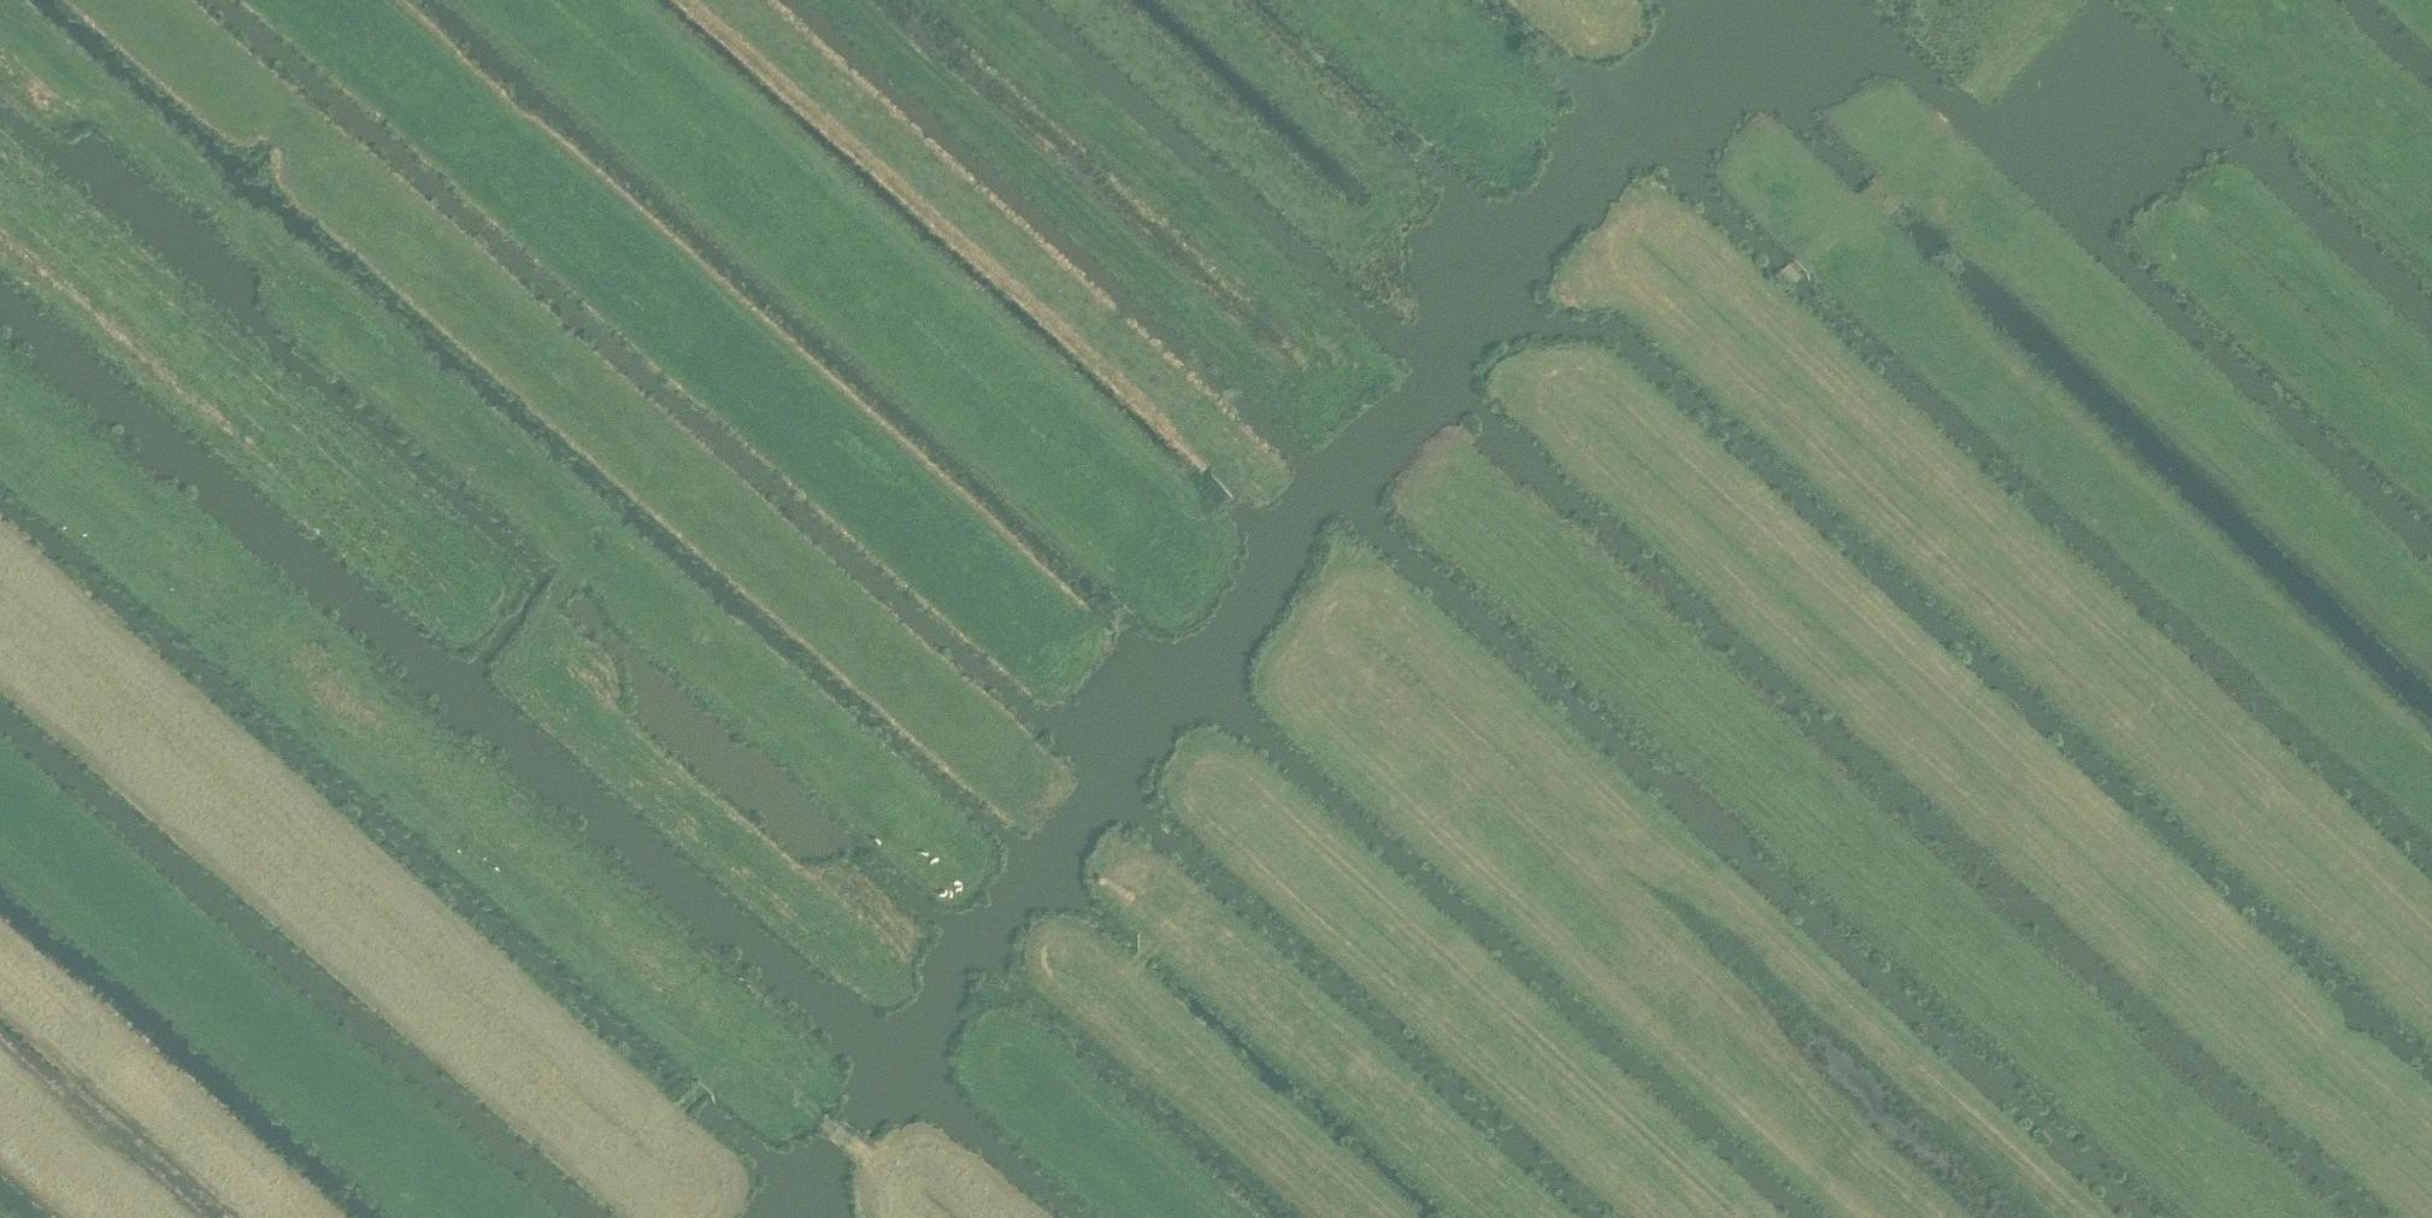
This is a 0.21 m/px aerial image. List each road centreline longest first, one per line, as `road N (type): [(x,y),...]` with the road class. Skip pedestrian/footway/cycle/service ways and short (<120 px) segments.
road 1 (track): [(1779,286),(1938,118)]
road 2 (track): [(1968,90),(2053,0)]

